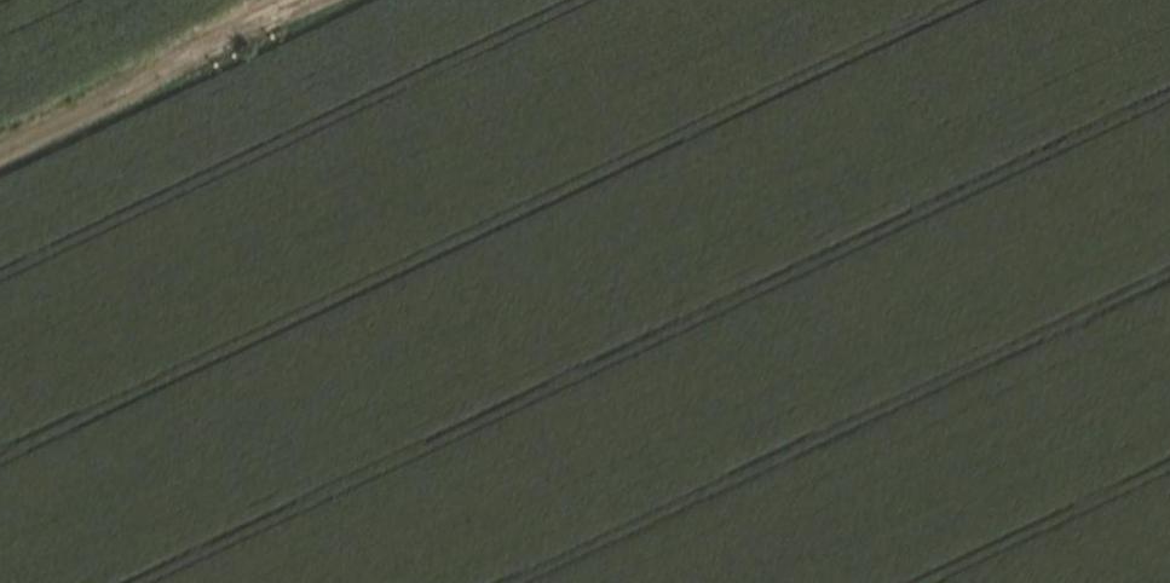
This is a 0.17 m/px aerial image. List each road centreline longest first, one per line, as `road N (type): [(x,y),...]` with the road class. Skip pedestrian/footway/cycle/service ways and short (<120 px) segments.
road 1 (track): [(0,164),(350,0)]

